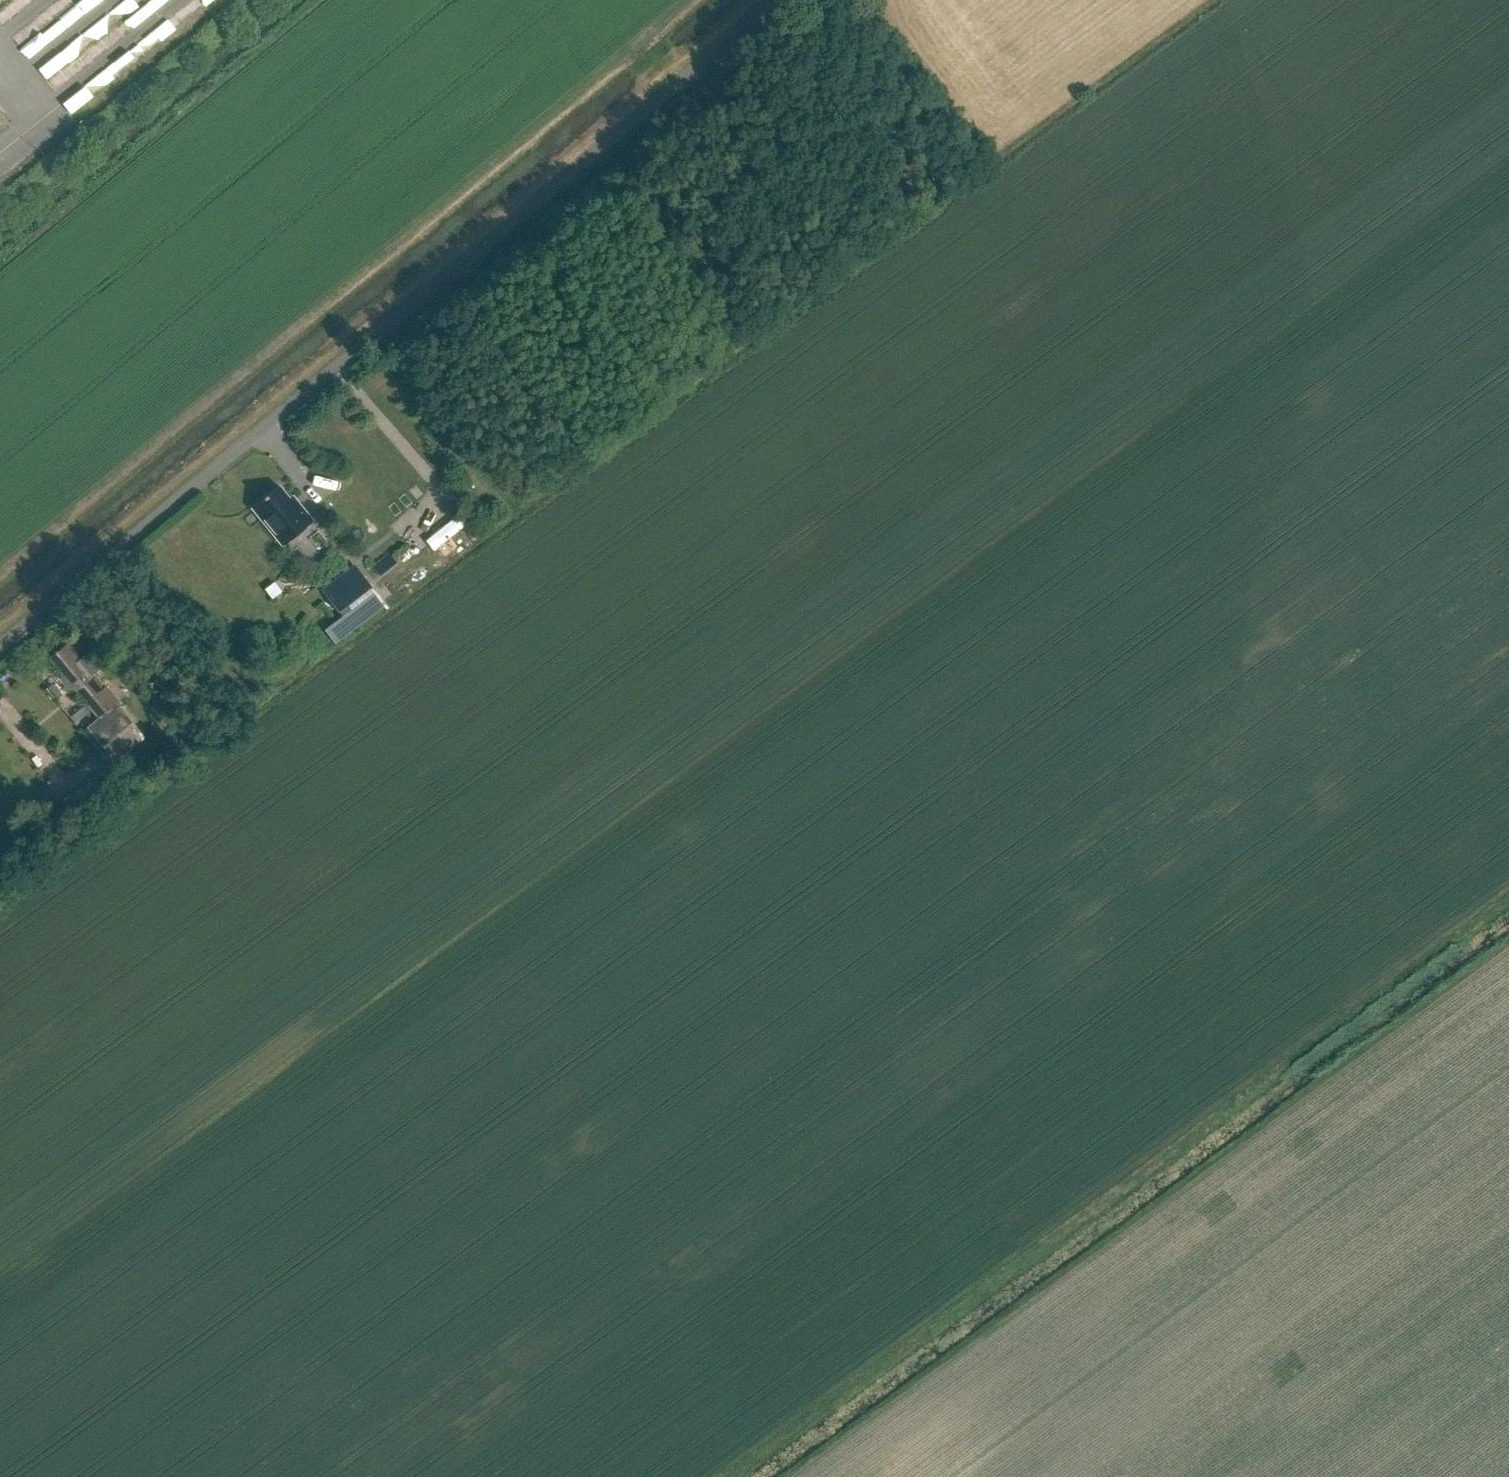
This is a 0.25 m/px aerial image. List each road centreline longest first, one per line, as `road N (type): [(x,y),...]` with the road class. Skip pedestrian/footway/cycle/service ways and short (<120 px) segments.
road 1 (unclassified): [(0,648),(777,0)]

